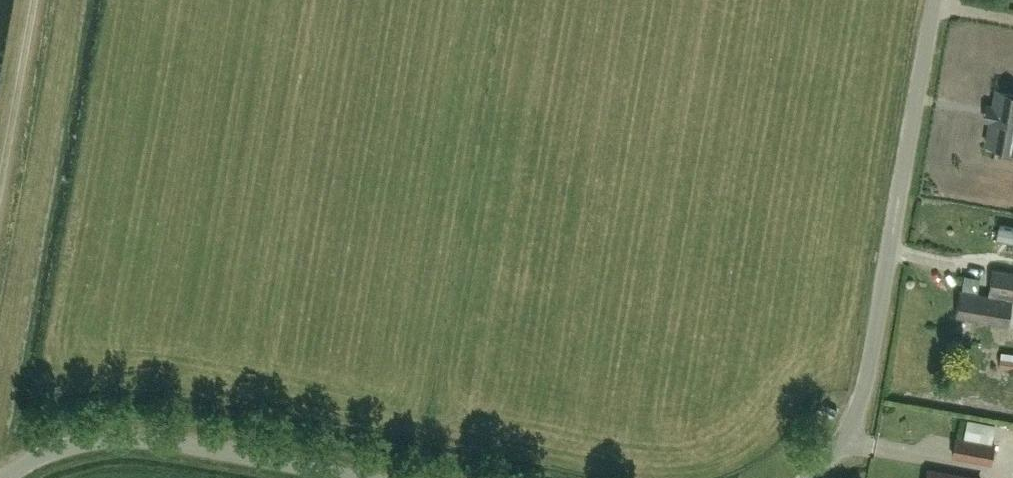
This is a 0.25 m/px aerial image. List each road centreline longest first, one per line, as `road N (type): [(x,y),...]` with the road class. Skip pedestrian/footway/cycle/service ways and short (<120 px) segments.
road 1 (unclassified): [(811,477),(843,442),(865,388),(935,0)]
road 2 (unclassified): [(6,477),(49,454),(114,440),(180,444),(357,477)]
road 3 (track): [(37,0),(0,207)]

